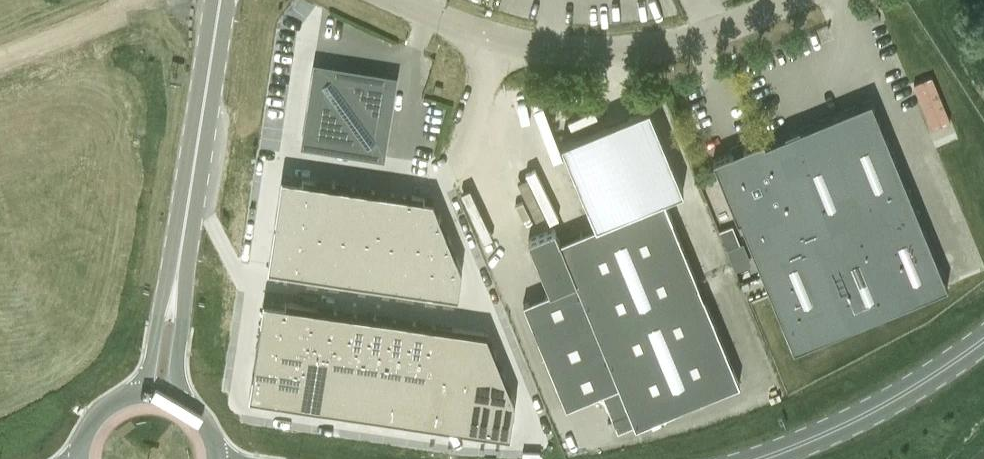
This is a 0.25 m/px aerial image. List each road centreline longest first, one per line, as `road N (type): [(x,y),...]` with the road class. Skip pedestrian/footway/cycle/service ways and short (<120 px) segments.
road 1 (unclassified): [(504,38),(576,50),(658,45),(790,0)]
road 2 (secondary): [(177,272),(219,0)]
road 3 (primary): [(983,341),(913,391),(770,458)]
road 4 (secondary): [(182,403),(177,272)]
road 5 (secondary): [(177,272),(136,396)]

